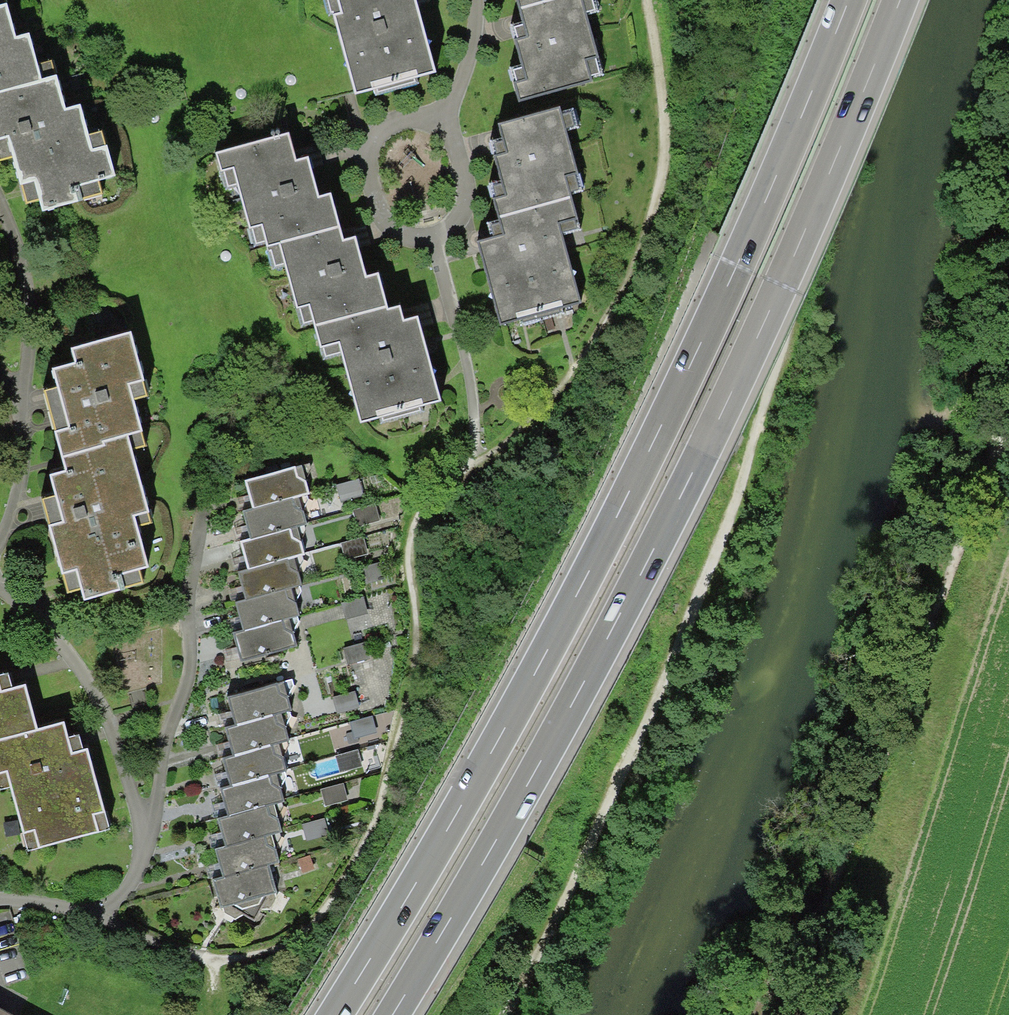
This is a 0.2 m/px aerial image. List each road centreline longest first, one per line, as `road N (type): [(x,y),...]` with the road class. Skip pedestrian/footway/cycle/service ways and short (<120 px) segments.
road 1 (motorway): [(844,0),(797,131),(635,480),(341,1014)]
road 2 (motorway): [(400,1014),(703,451),(895,0)]

